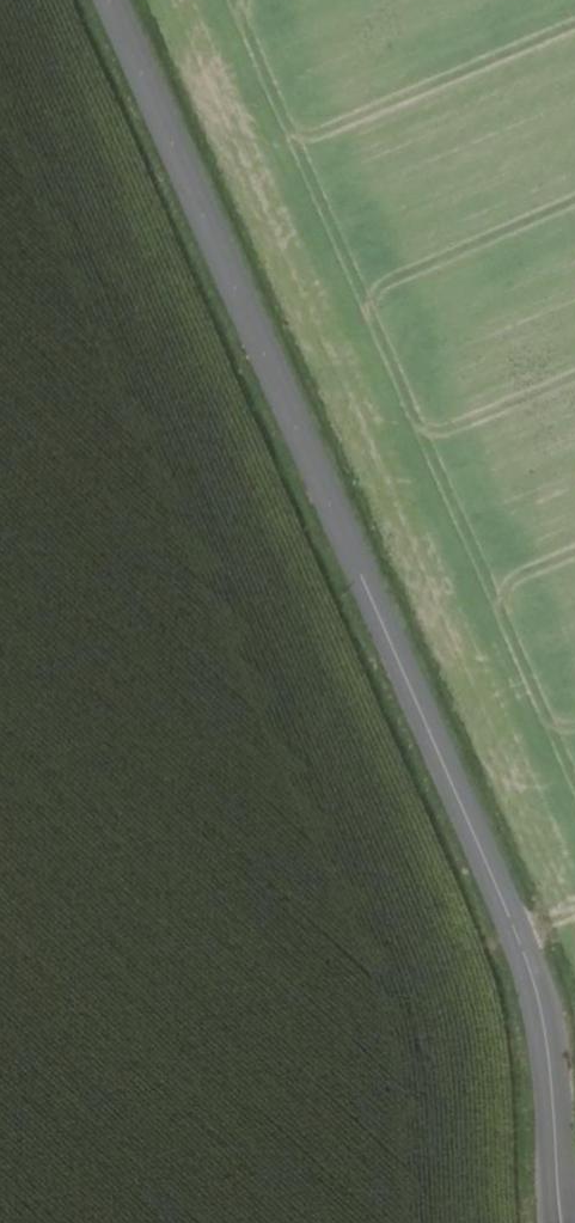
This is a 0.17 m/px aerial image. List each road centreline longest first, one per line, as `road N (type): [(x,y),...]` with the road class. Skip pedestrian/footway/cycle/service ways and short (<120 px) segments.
road 1 (secondary): [(107,0),(540,993),(562,1222)]

